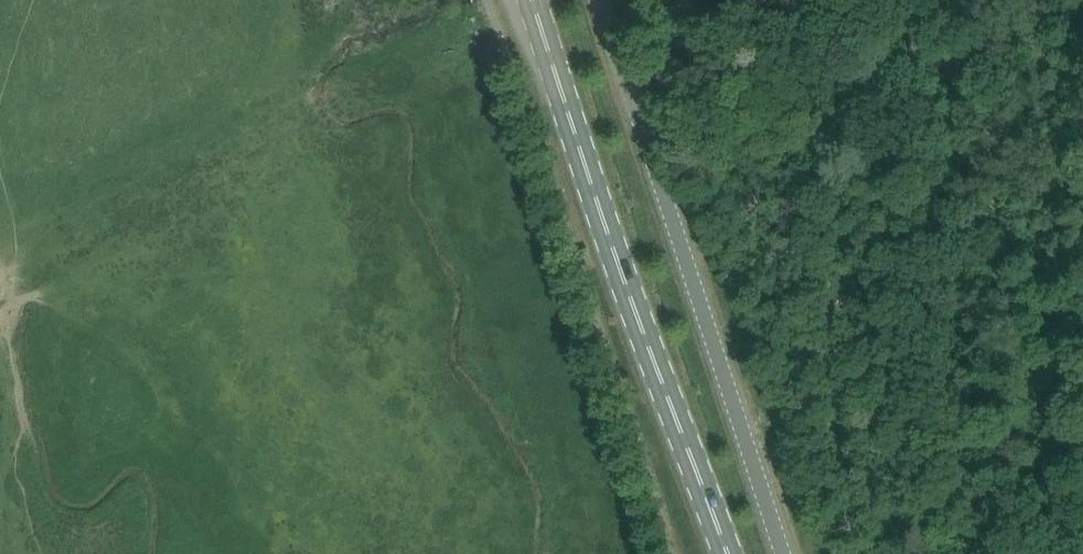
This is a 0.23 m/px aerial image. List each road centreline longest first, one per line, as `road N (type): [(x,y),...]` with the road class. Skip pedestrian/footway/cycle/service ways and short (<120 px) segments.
road 1 (primary): [(727,553),(615,257),(532,0)]
road 2 (unclassified): [(782,553),(598,0)]

